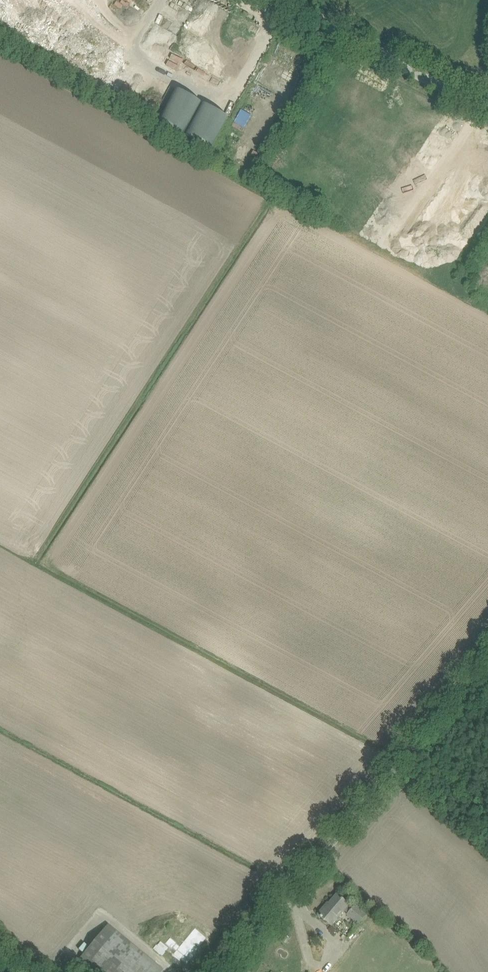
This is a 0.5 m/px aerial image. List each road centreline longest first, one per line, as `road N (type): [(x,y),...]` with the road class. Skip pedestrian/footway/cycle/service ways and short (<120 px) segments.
road 1 (unclassified): [(222,971),(487,659)]
road 2 (unclassified): [(487,107),(282,0)]

